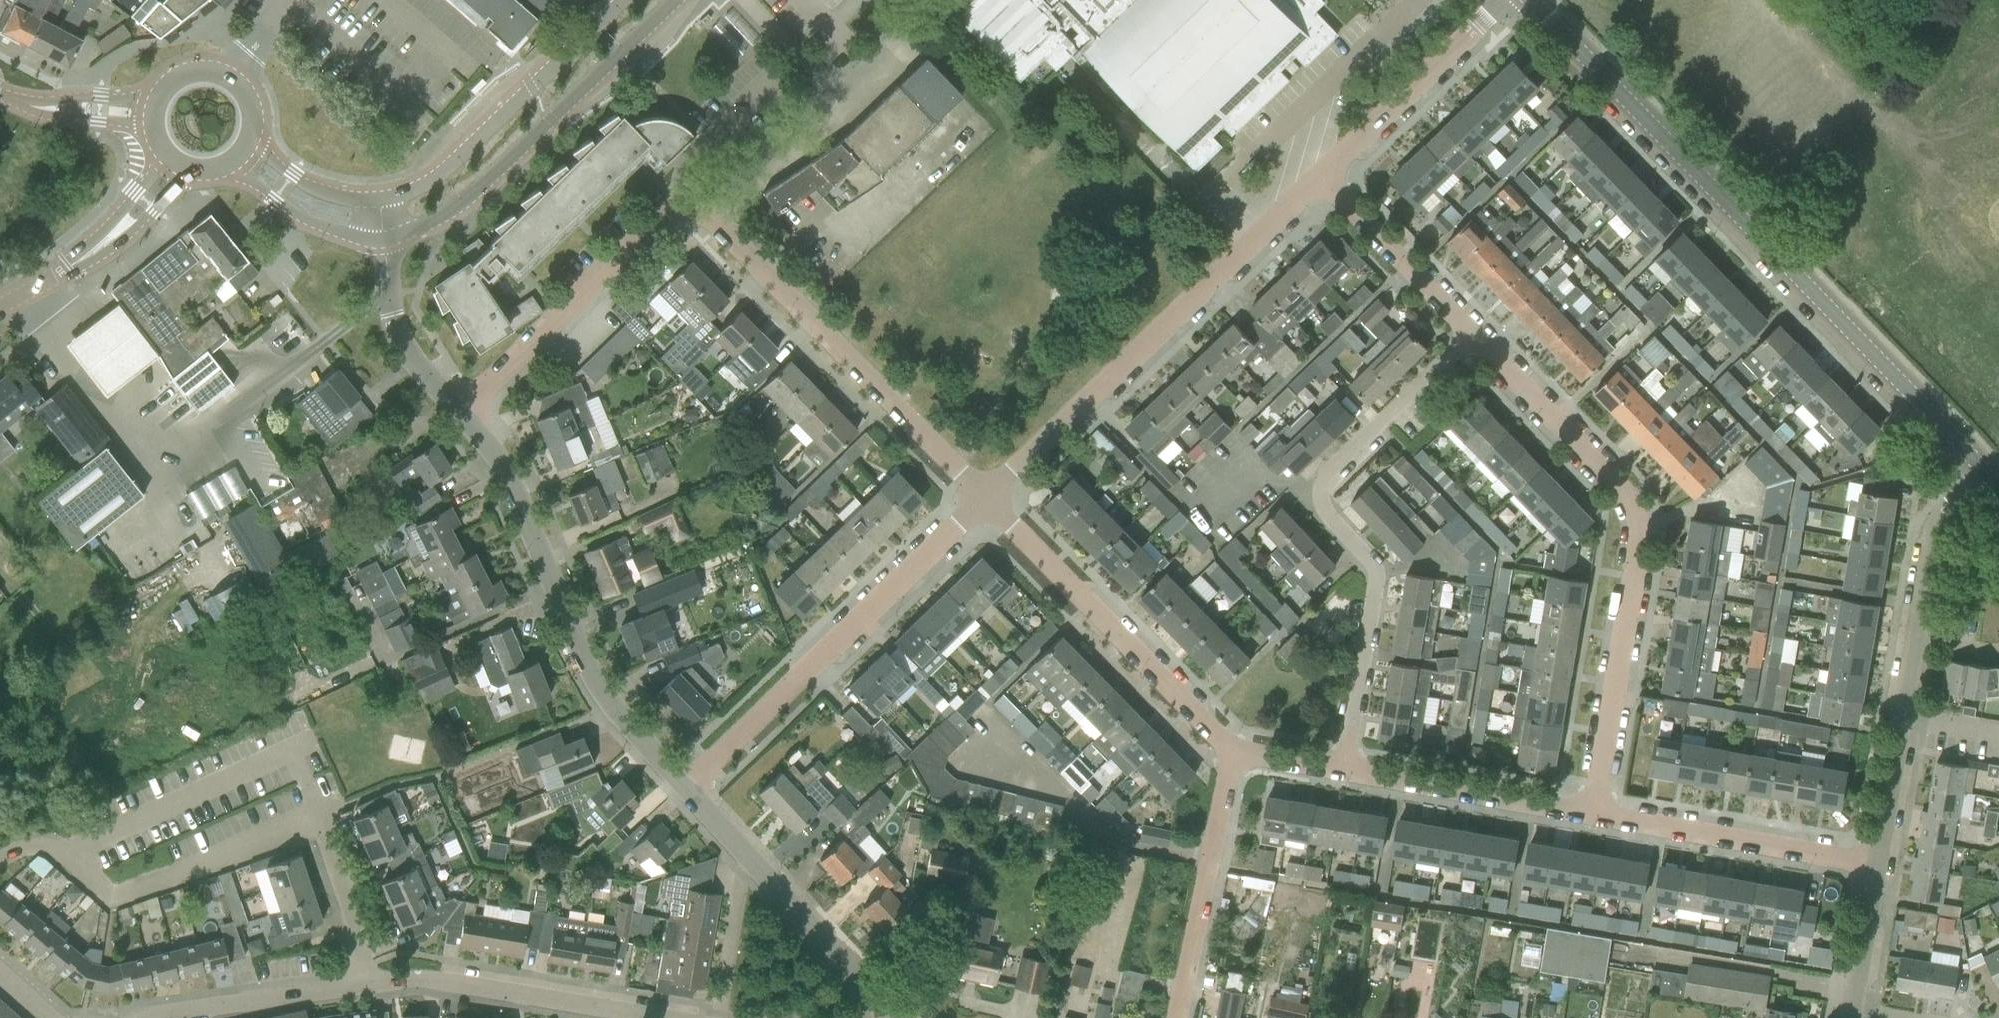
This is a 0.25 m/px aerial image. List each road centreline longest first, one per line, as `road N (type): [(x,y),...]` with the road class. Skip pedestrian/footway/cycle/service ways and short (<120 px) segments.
road 1 (residential): [(981,504),(710,223),(685,212),(657,223),(464,414)]
road 2 (tertiary): [(1988,475),(1539,12)]
road 3 (residential): [(1595,822),(1642,546),(1630,507),(1475,338)]
road 4 (residential): [(1346,782),(1379,588),(1366,559),(1327,518),(1327,476),(1475,338)]
road 5 (residential): [(650,1017),(423,979),(141,1017)]
road 6 (residential): [(981,504),(1322,181)]
road 7 (residential): [(682,788),(604,696),(516,492),(464,414)]
road 8 (residential): [(1878,866),(1938,523),(1988,475)]
road 9 (residential): [(682,788),(981,504)]
road 10 (tertiary): [(387,242),(438,223),(477,195),(681,0)]
road 11 (residential): [(1232,755),(981,504)]
road 12 (tertiary): [(625,0),(461,158),(426,182),(381,195)]
road 13 (residential): [(892,1017),(878,994),(682,788)]
road 14 (residential): [(1878,866),(1595,822)]
road 15 (residential): [(1181,1017),(1232,755)]
road 16 (residential): [(1322,181),(1512,0)]
road 17 (residential): [(1595,822),(1346,782)]
road 18 (residential): [(1475,338),(1322,181)]
road 19 (residential): [(464,414),(398,334),(387,242)]
road 20 (tertiary): [(227,163),(308,224),(387,242)]
road 21 (residential): [(1851,1014),(1878,866)]
road 22 (tertiary): [(381,195),(325,189),(248,138)]
road 23 (tertiary): [(0,305),(121,228)]

